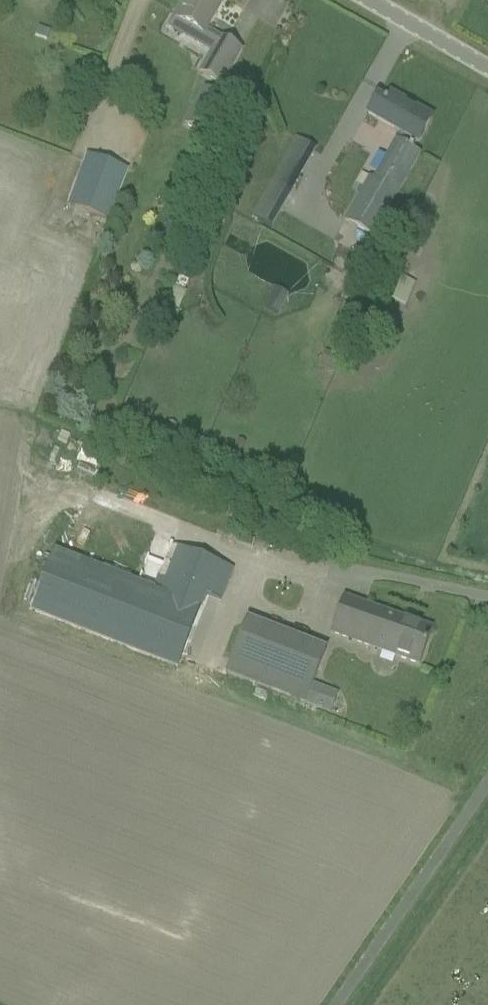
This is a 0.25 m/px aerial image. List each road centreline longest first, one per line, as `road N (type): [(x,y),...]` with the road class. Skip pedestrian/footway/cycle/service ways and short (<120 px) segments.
road 1 (unclassified): [(487,70),(366,0)]

